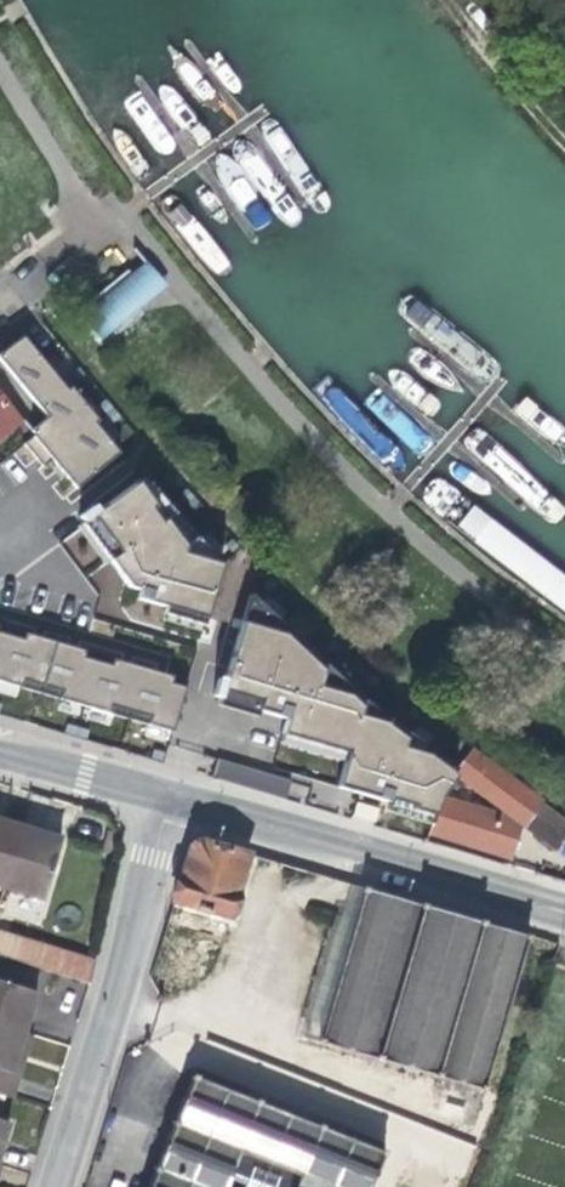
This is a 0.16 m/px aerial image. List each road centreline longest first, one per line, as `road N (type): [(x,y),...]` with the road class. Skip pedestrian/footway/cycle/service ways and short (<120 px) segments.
road 1 (secondary): [(160,798),(564,913)]
road 2 (tertiary): [(48,1186),(160,798)]
road 3 (secondary): [(0,759),(160,798)]

